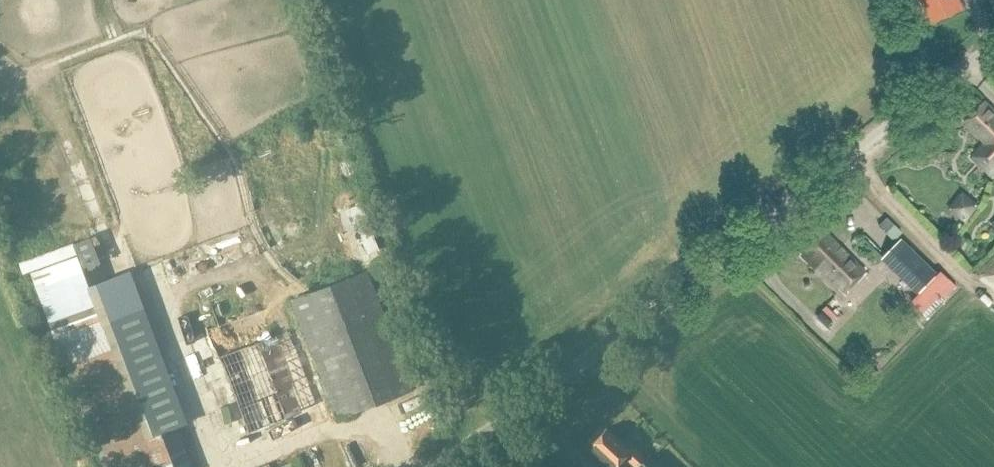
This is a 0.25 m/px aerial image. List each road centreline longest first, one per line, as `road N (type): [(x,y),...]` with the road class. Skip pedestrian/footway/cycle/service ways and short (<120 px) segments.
road 1 (unclassified): [(440,466),(993,43)]

